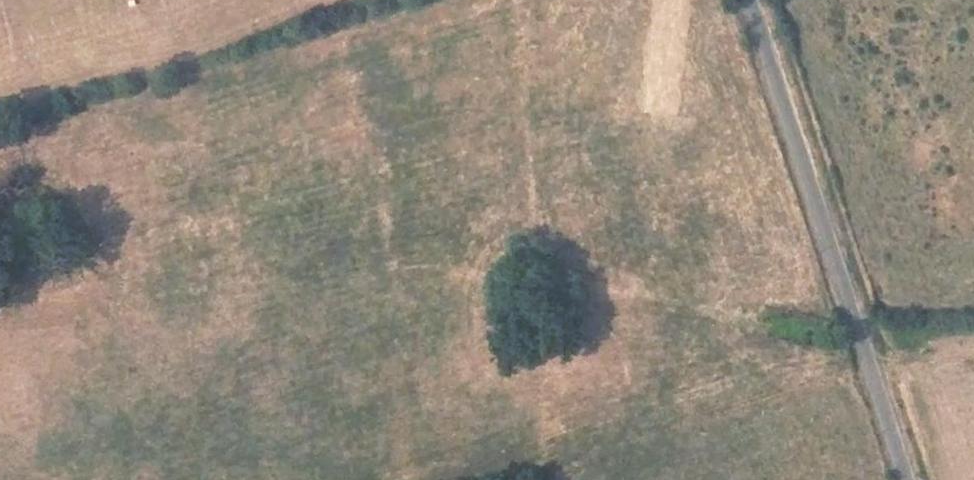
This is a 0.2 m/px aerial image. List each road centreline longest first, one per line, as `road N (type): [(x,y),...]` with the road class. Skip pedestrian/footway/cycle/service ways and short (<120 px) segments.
road 1 (unclassified): [(752,0),(907,479)]

